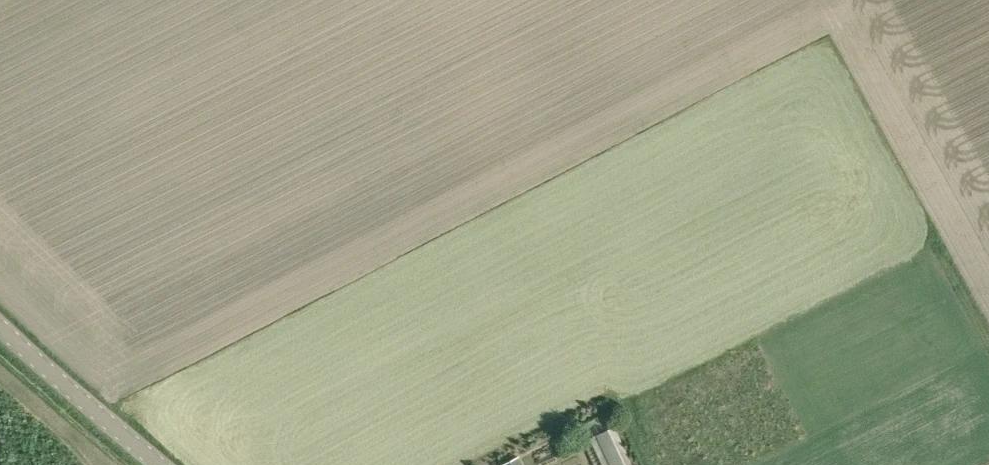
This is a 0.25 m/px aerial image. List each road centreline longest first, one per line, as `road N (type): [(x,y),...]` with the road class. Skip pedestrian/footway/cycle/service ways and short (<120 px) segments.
road 1 (unclassified): [(157,464),(0,328)]

